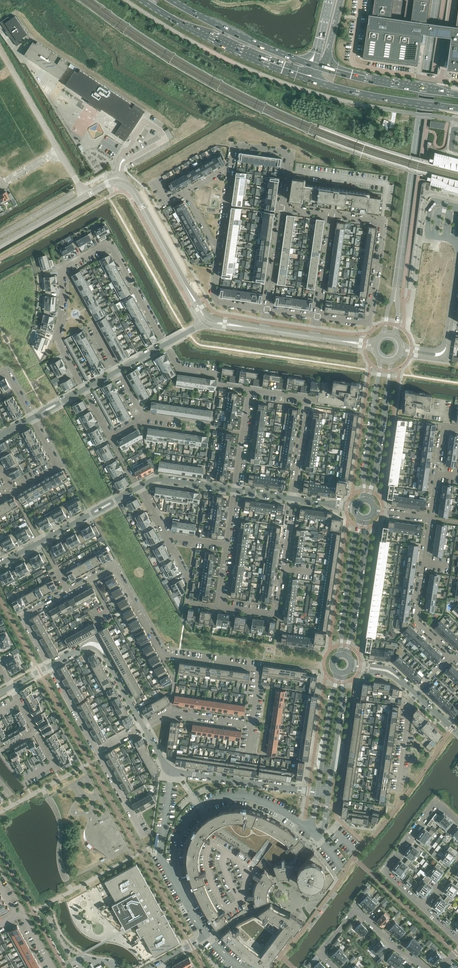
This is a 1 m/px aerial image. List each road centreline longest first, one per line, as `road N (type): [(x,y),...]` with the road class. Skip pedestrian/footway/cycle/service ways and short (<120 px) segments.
road 1 (residential): [(251,723),(259,668),(164,654),(115,565),(24,617)]
road 2 (tertiary): [(303,826),(242,798),(191,816),(175,867),(207,936),(160,962)]
road 3 (tertiary): [(395,294),(437,0)]
road 4 (residential): [(144,725),(172,771),(317,793)]
road 5 (primary): [(143,0),(224,46),(314,81)]
road 6 (tertiary): [(191,294),(131,188),(113,182),(85,196)]
road 7 (residential): [(166,343),(111,242),(64,268)]
road 8 (residential): [(424,907),(385,870),(437,802),(457,822)]
road 9 (residential): [(334,967),(321,955),(357,909),(426,967)]
road 10 (residential): [(250,390),(308,398),(294,499)]
road 11 (residential): [(139,487),(0,564)]
road 12 (primary): [(312,64),(172,0)]
road 13 (residential): [(451,654),(416,621),(431,518)]
road 14 (residential): [(51,665),(96,640),(144,725)]
road 15 (primary): [(314,81),(457,108)]
road 16 (tertiary): [(369,501),(391,361)]
road 17 (tertiary): [(382,360),(363,500)]
road 18 (tertiary): [(360,517),(340,655)]
road 19 (tertiary): [(346,656),(366,518)]
road 20 (primary): [(457,94),(324,68)]
road 21 (residential): [(64,268),(57,338),(86,388)]
road 22 (residential): [(231,168),(184,192),(219,254)]
road 23 (residential): [(61,153),(0,49)]

